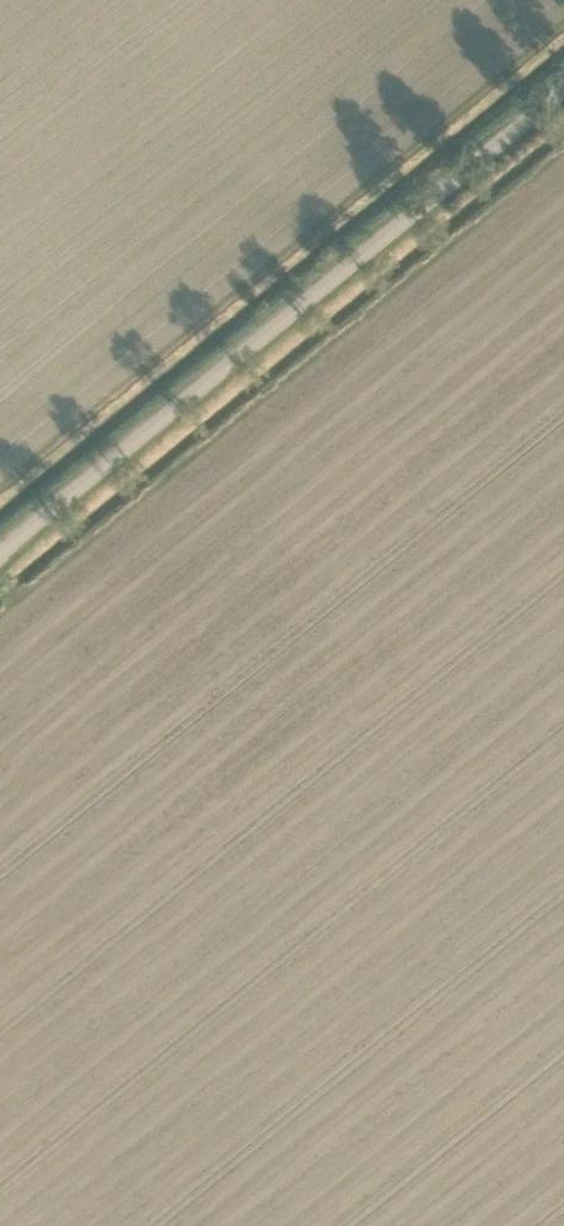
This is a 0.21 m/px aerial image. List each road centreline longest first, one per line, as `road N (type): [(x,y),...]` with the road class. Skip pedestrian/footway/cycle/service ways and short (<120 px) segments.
road 1 (tertiary): [(0,554),(563,89)]

